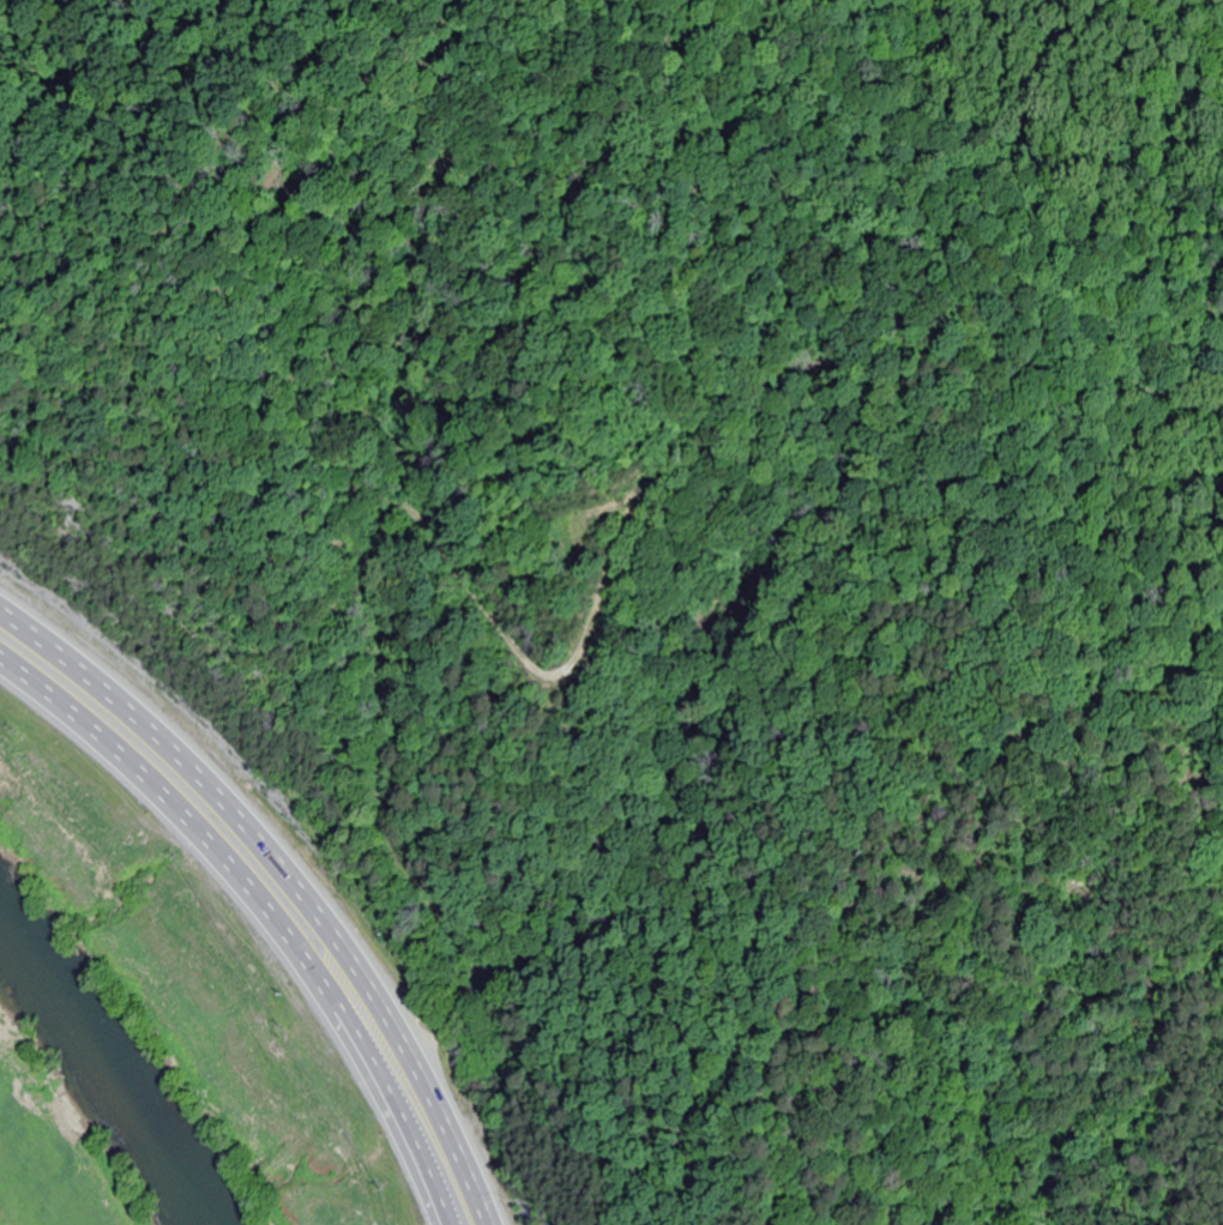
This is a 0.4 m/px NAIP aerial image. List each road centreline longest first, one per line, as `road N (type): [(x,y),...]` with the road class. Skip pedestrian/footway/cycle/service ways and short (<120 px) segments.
road 1 (trunk): [(486,1224),(412,1062),(343,949),(189,770),(0,616)]
road 2 (trunk): [(0,659),(144,779),(252,893),(421,1151),(449,1224)]

